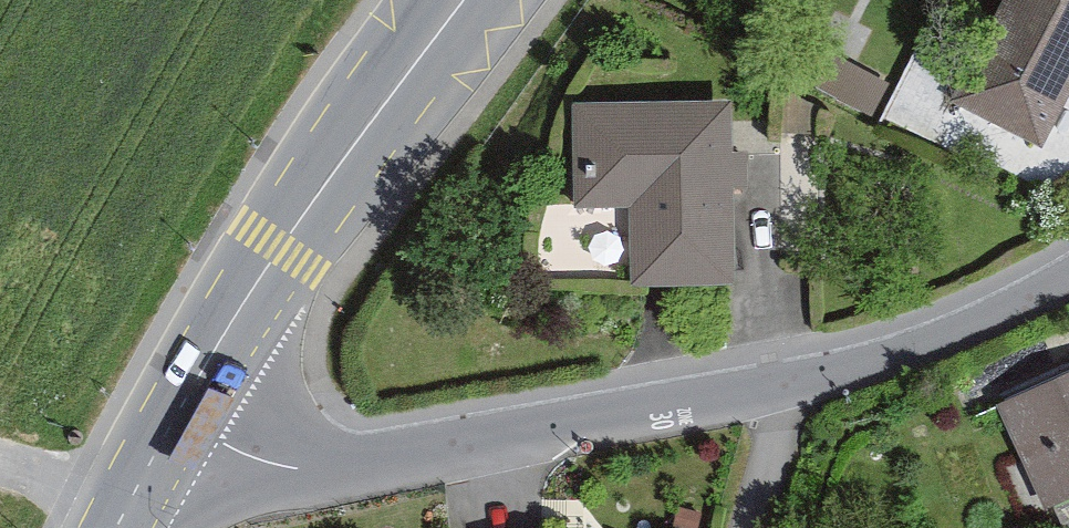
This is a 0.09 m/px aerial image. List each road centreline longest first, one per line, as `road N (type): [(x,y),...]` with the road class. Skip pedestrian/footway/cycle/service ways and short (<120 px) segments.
road 1 (residential): [(179,416),(237,451),(296,467),(789,383)]
road 2 (secondary): [(466,0),(335,175),(179,416)]
road 3 (residential): [(789,383),(931,338),(1068,268)]
road 4 (residential): [(789,383),(750,527)]
road 5 (secondary): [(179,416),(114,527)]

